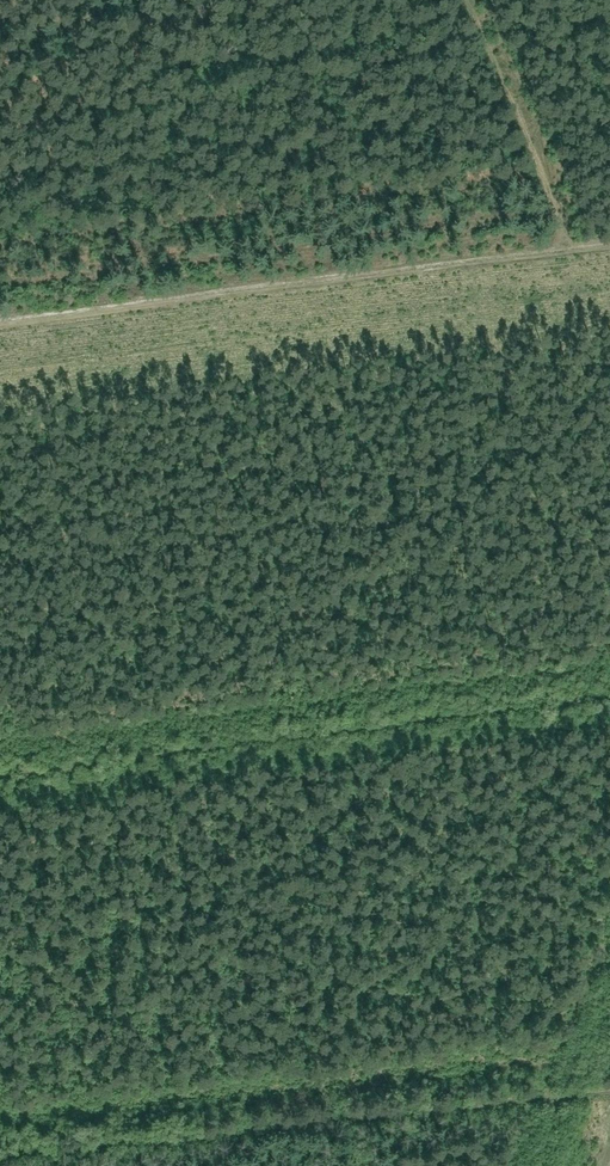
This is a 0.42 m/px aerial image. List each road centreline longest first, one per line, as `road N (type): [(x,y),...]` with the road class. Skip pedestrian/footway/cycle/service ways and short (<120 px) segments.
road 1 (track): [(0,318),(609,242)]

